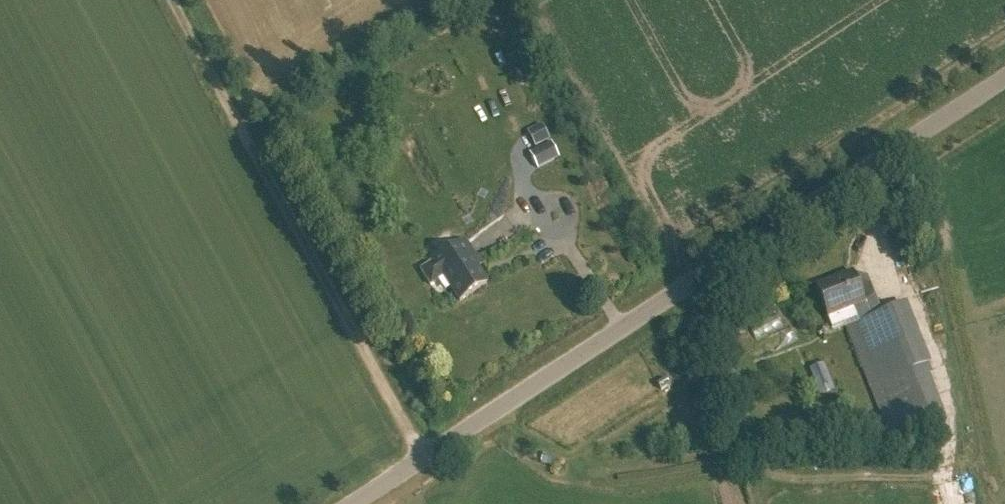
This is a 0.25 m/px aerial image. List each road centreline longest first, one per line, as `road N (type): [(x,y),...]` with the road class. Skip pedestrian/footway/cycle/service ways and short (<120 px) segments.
road 1 (tertiary): [(350,503),(1004,76)]
road 2 (track): [(173,0),(423,457)]
road 3 (track): [(481,419),(594,481),(860,458),(952,434)]

